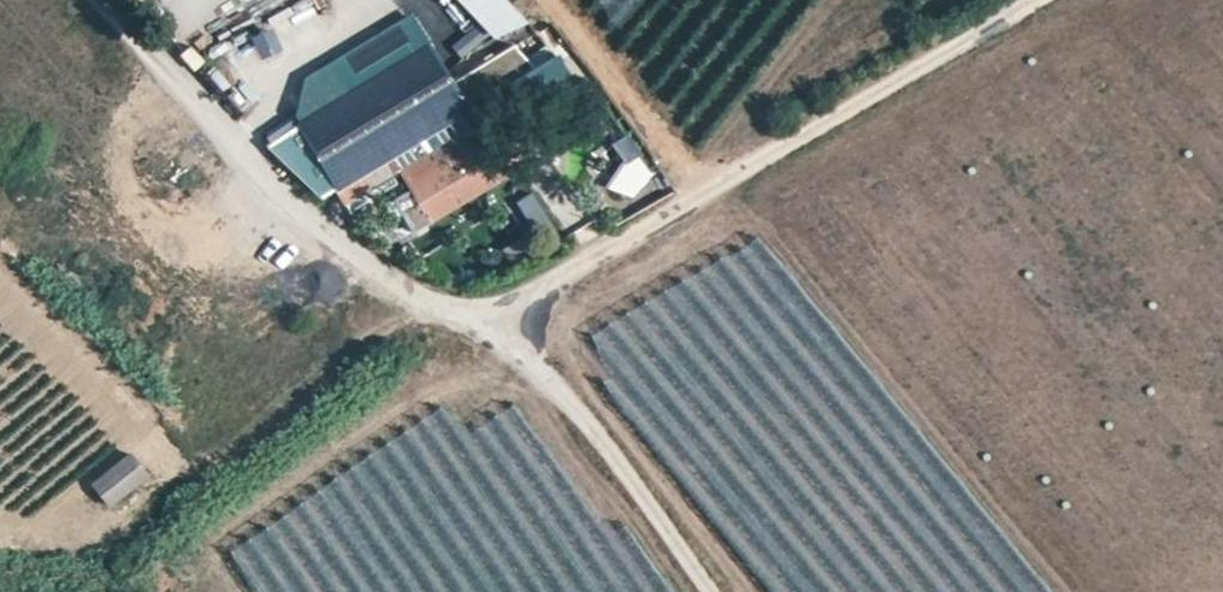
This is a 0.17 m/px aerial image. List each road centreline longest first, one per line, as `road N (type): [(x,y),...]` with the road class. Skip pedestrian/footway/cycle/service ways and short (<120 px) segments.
road 1 (unclassified): [(467,316),(1016,0)]
road 2 (unclassified): [(96,0),(305,212),(467,316)]
road 3 (unclassified): [(467,316),(516,339),(547,369),(637,474),(717,591)]

